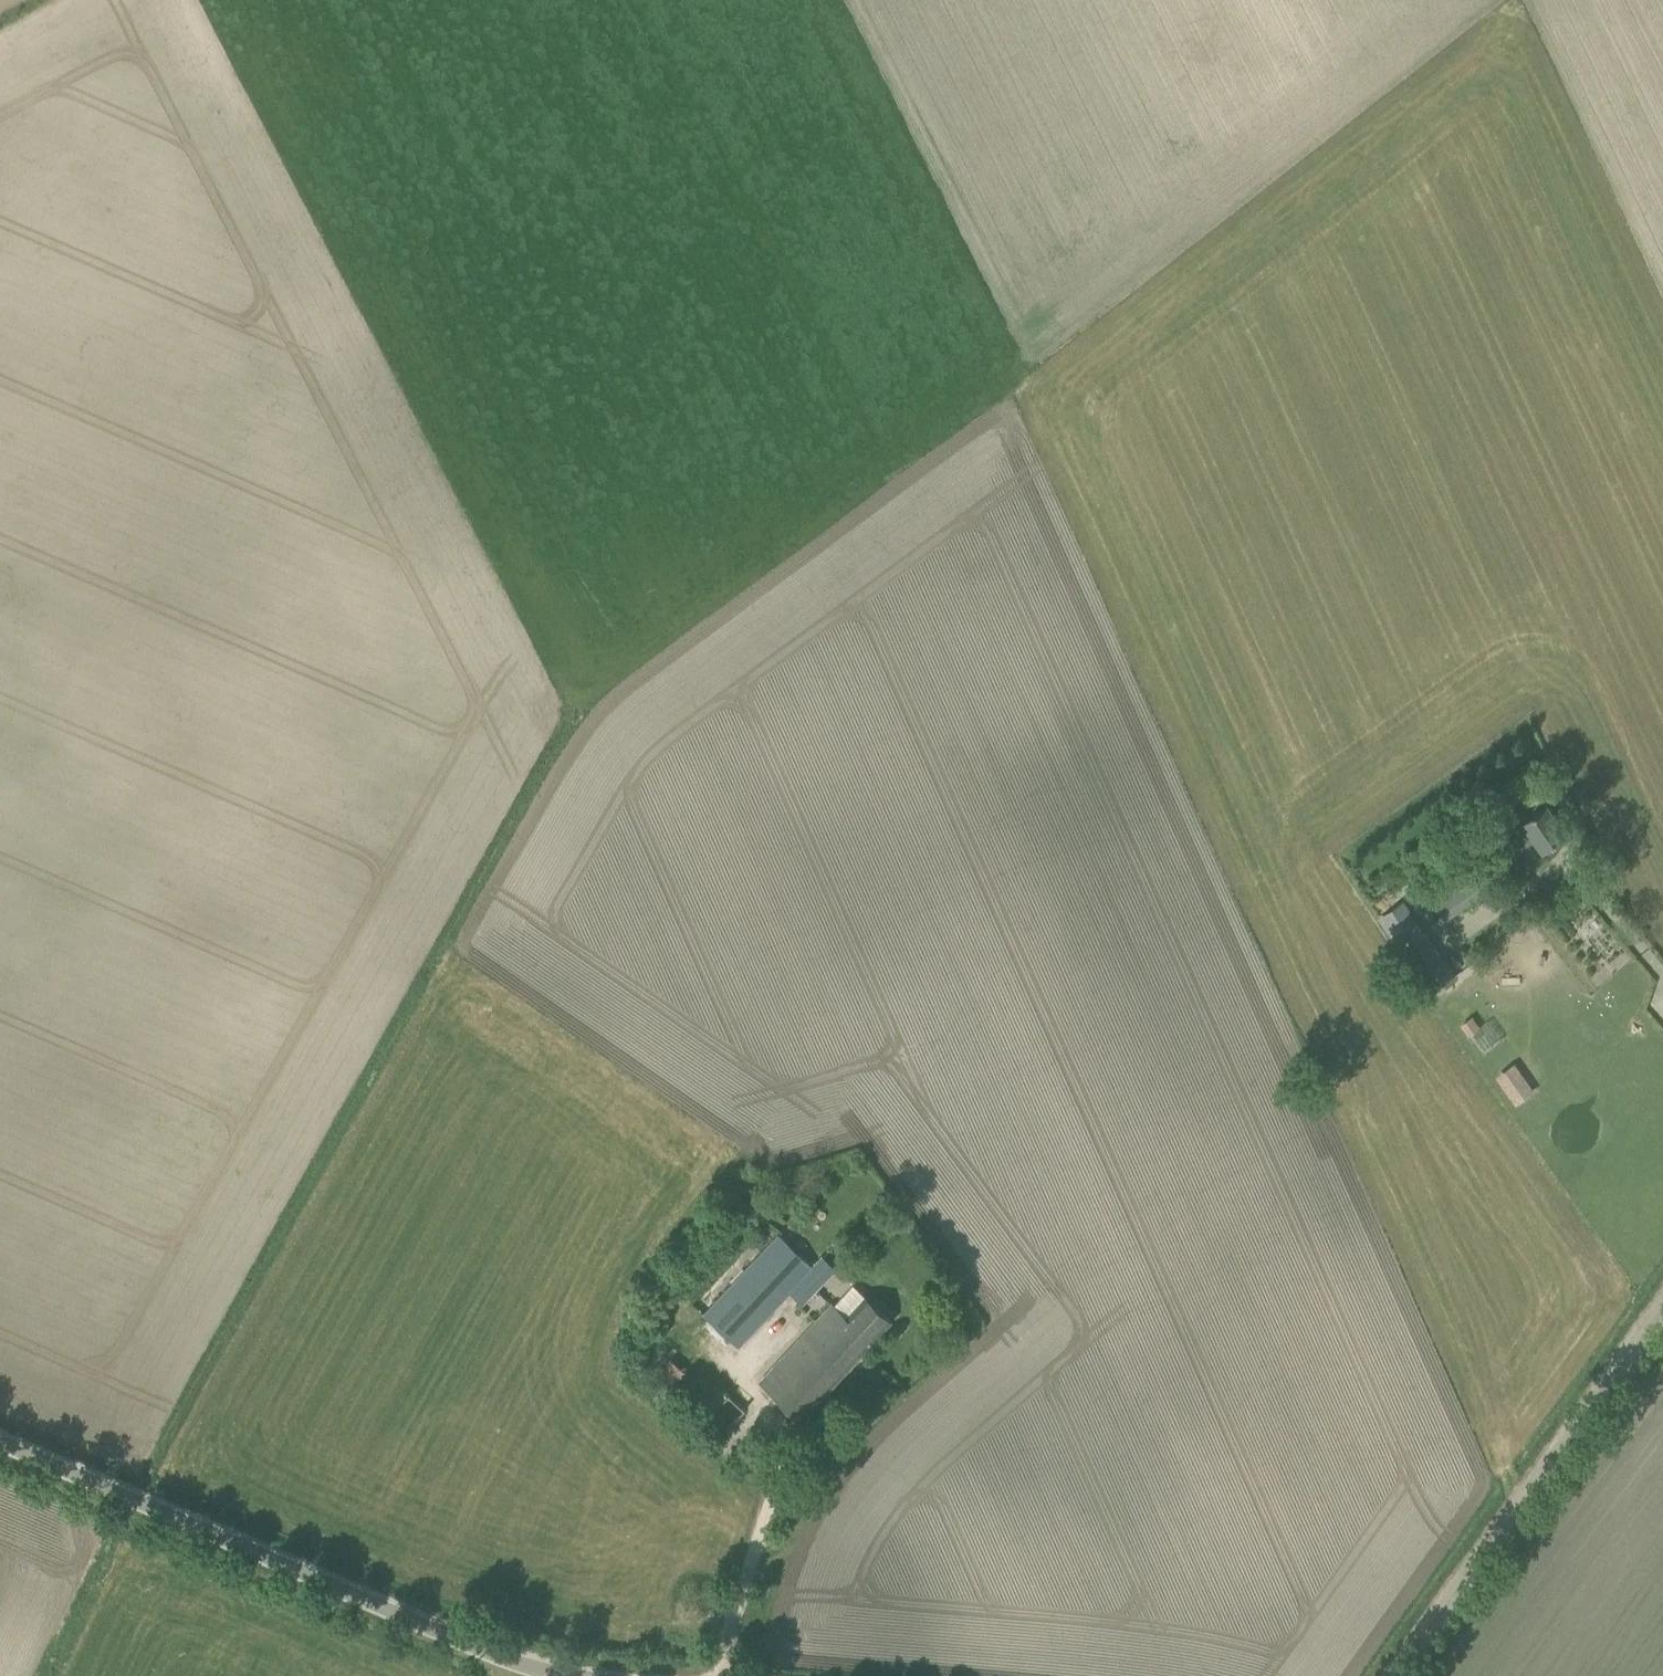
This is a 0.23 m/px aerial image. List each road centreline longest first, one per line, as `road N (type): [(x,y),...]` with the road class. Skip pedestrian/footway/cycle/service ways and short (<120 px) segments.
road 1 (unclassified): [(546,1675),(450,1651),(0,1455)]
road 2 (unclassified): [(1403,1675),(1662,1309)]

